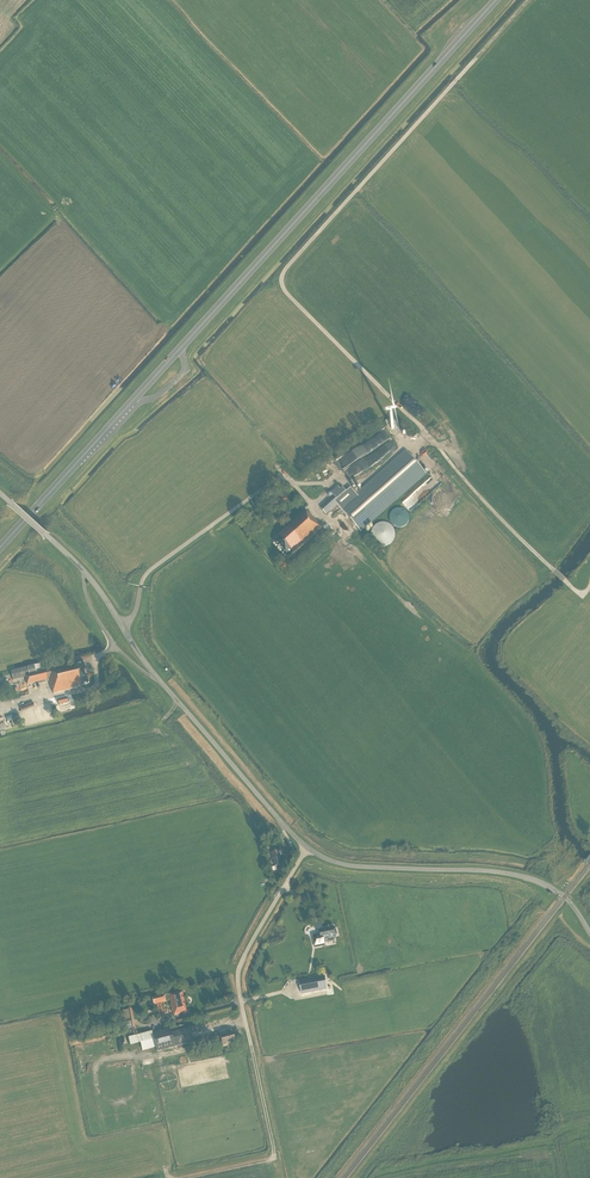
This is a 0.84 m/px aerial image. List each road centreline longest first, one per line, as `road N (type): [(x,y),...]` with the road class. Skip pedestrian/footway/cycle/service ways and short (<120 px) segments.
road 1 (unclassified): [(589,933),(558,892),(527,877),(346,865),(307,848),(147,666),(83,569),(0,493)]
road 2 (track): [(528,0),(281,276),(286,293),(426,433)]
road 3 (trunk): [(181,348),(496,0)]
road 4 (track): [(426,433),(568,583)]
road 5 (trunk): [(0,547),(127,407)]

